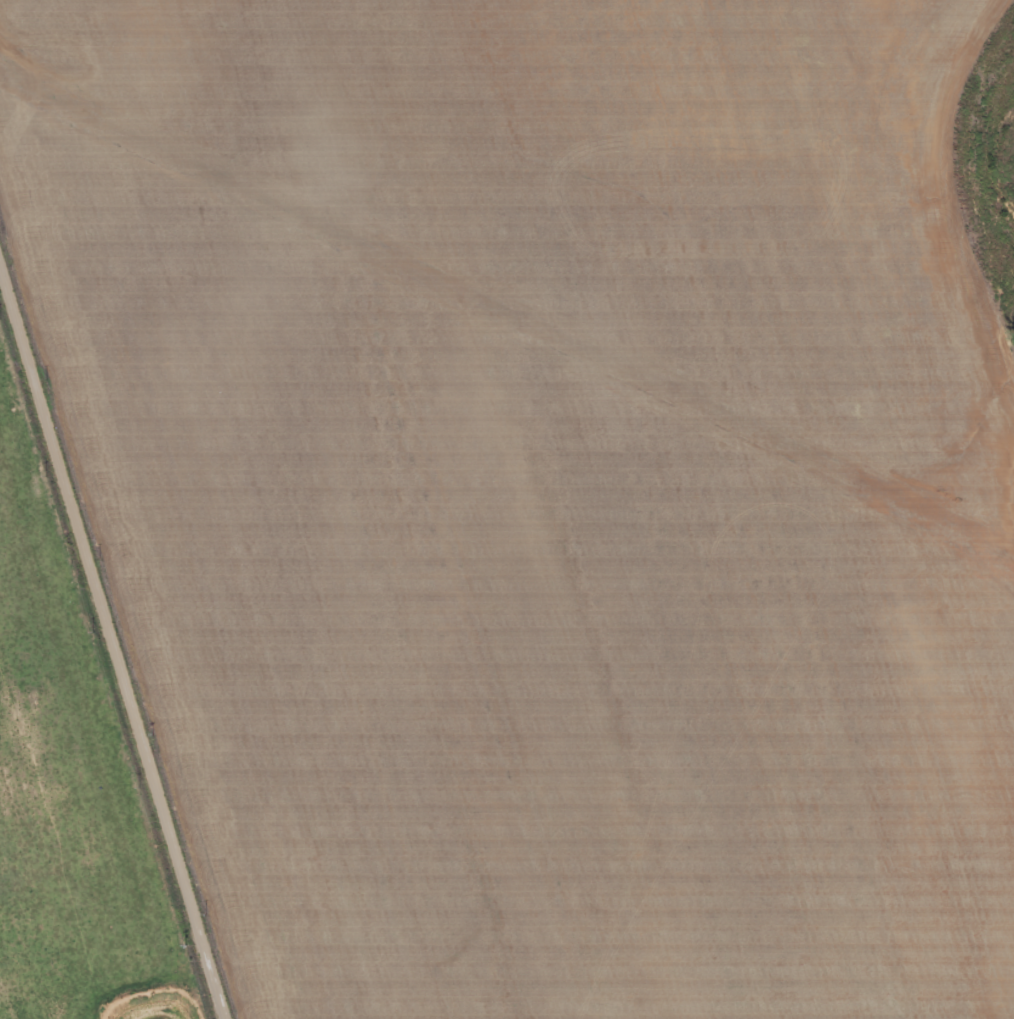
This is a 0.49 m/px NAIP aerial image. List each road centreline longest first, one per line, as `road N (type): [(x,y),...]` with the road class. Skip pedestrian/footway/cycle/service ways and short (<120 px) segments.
road 1 (residential): [(231,1018),(0,248)]

